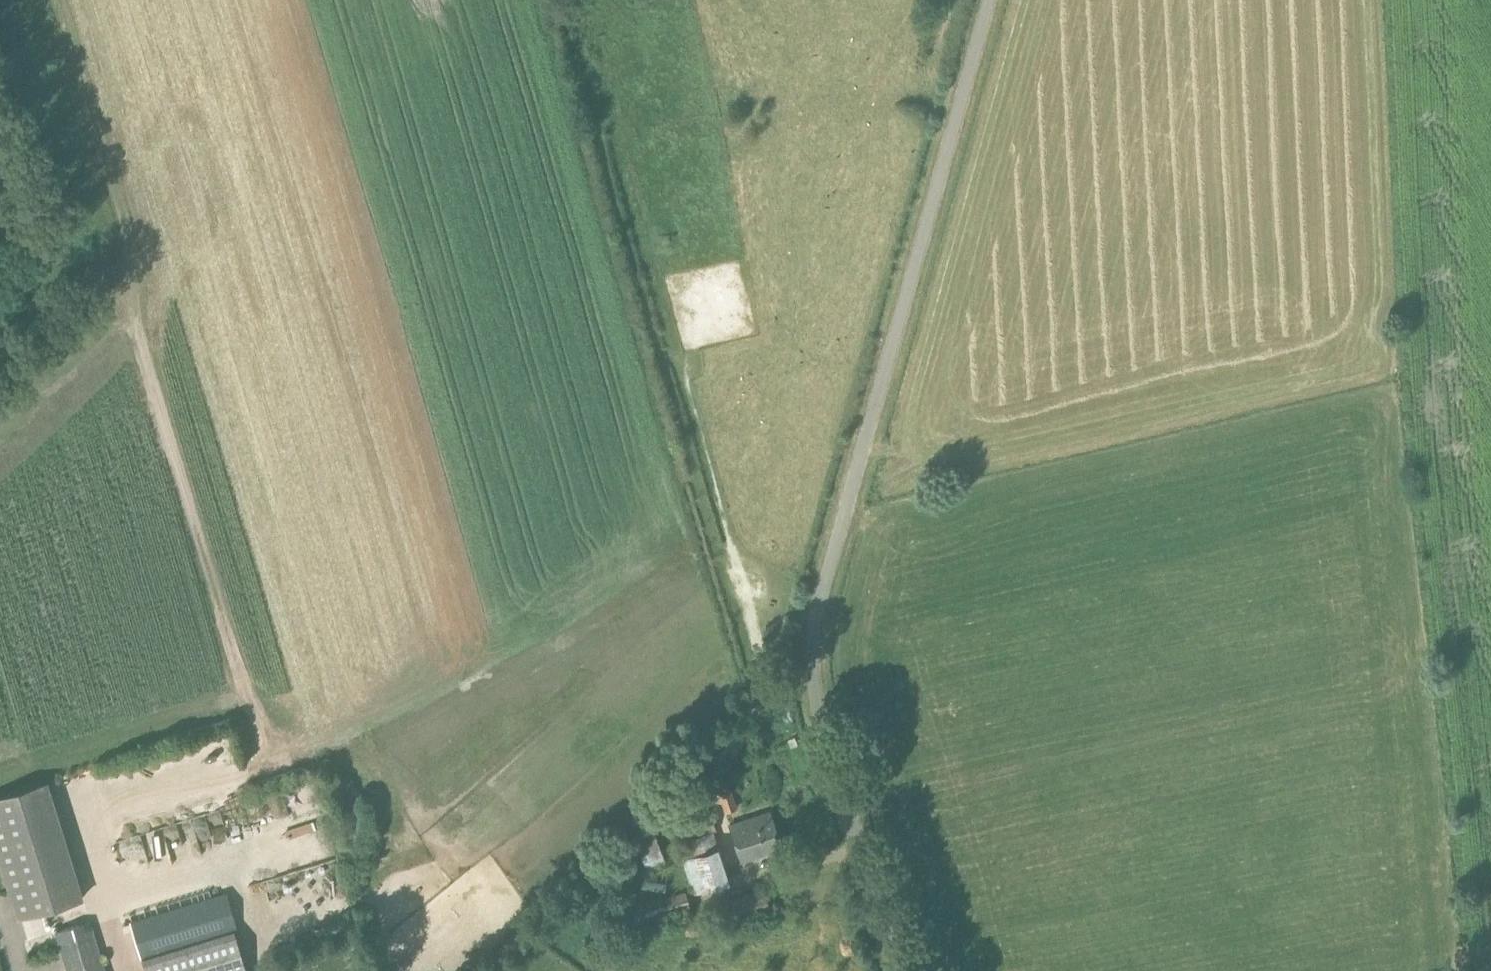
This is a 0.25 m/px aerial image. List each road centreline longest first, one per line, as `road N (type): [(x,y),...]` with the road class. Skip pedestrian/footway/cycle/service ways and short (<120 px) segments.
road 1 (unclassified): [(895,970),(828,722),(839,526),(871,459),(915,241),(981,0)]

